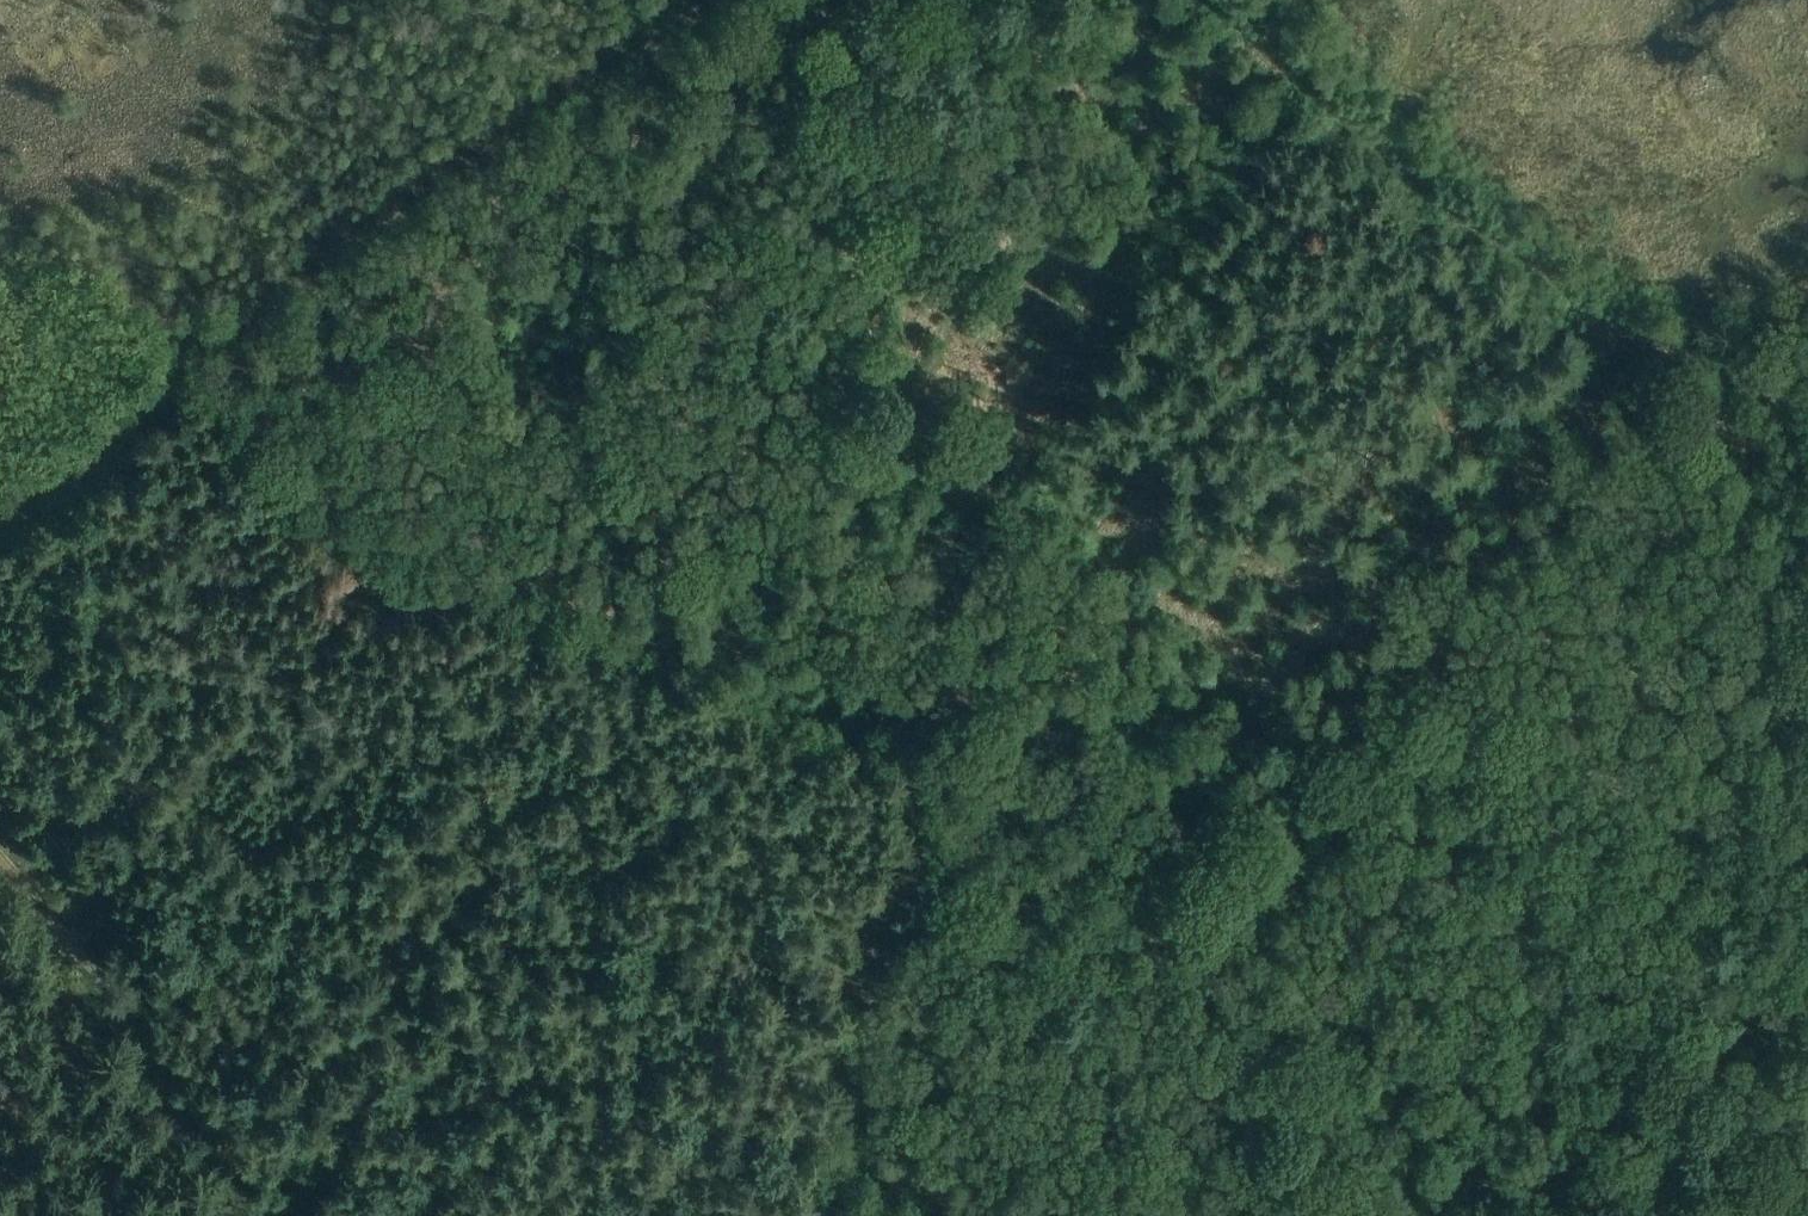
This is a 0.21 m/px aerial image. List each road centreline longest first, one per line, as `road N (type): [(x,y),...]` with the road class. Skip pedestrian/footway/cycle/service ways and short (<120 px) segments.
road 1 (track): [(680,0),(0,493)]
road 2 (track): [(1251,0),(1620,305),(1807,370)]
road 3 (track): [(286,1215),(0,859)]

